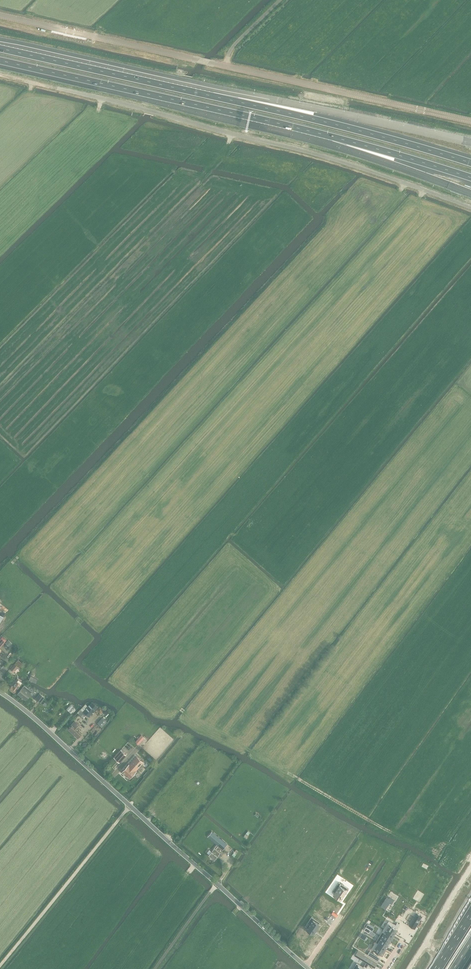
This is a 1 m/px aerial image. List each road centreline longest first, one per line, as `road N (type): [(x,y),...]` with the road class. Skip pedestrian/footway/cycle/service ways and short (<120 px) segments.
road 1 (track): [(0,77),(126,117),(340,160)]
road 2 (motorway): [(0,61),(334,138)]
road 3 (unclassified): [(217,884),(0,692)]
road 4 (unclassified): [(470,122),(210,63)]
road 5 (motorway): [(470,163),(213,96)]
road 6 (motorway): [(470,143),(213,96)]
road 7 (motorway): [(213,96),(0,48)]
road 8 (track): [(0,965),(130,806)]
road 9 (unclassified): [(199,60),(0,17)]
road 10 (motorway): [(334,138),(470,191)]
road 11 (motorway): [(334,138),(470,178)]
road 12 (unclassified): [(307,966),(217,884)]

